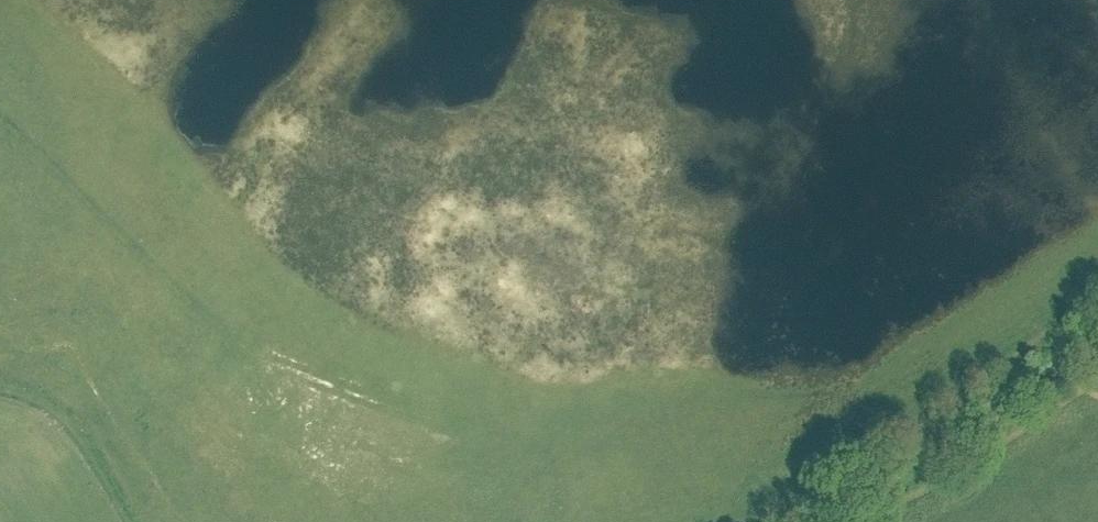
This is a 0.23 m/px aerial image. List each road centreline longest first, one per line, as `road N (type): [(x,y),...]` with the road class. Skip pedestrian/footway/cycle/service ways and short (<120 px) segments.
road 1 (track): [(813,521),(1097,340)]
road 2 (track): [(125,521),(54,416),(0,394)]

